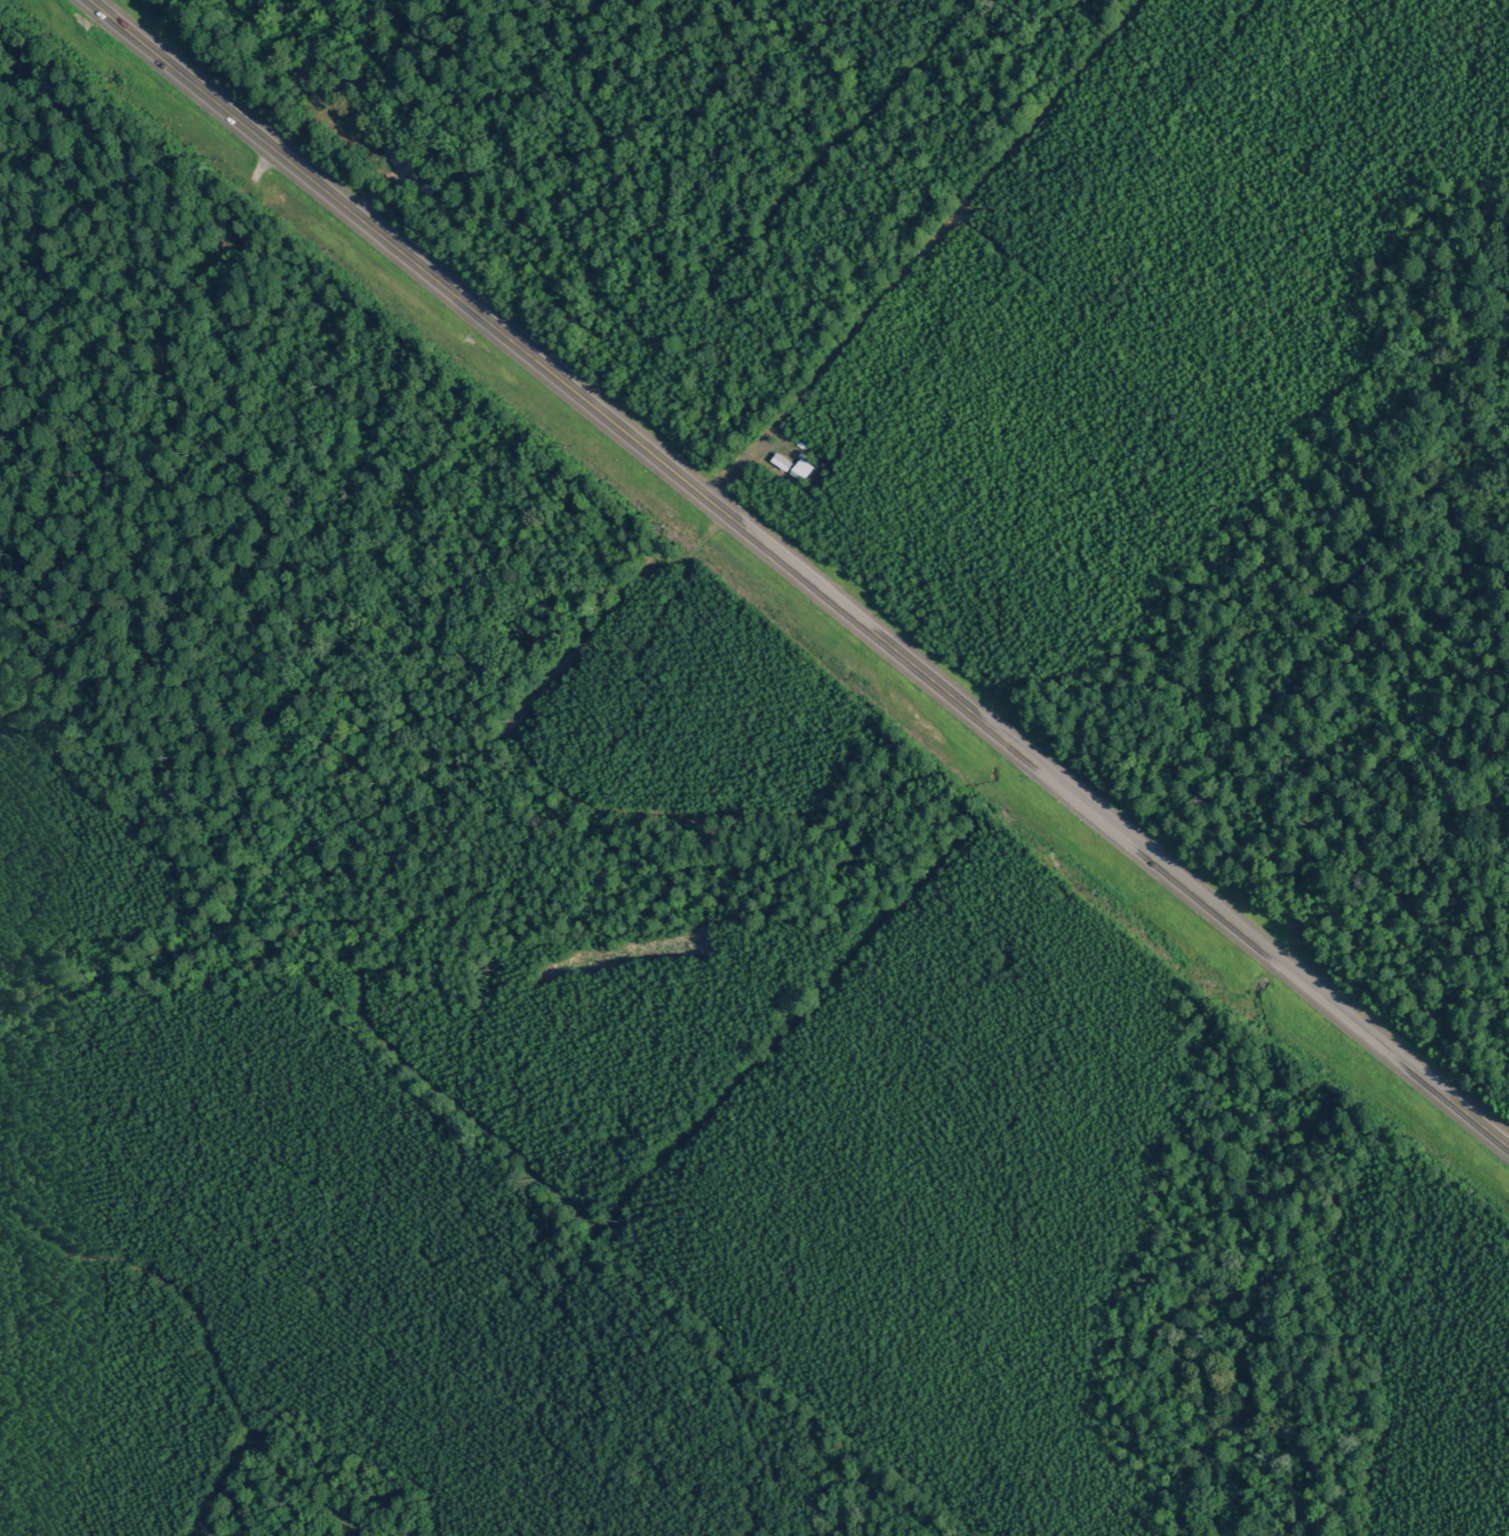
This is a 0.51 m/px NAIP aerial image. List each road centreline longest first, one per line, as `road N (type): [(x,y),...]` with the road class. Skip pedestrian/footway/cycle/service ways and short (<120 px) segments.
road 1 (primary): [(1508,1143),(86,0)]

